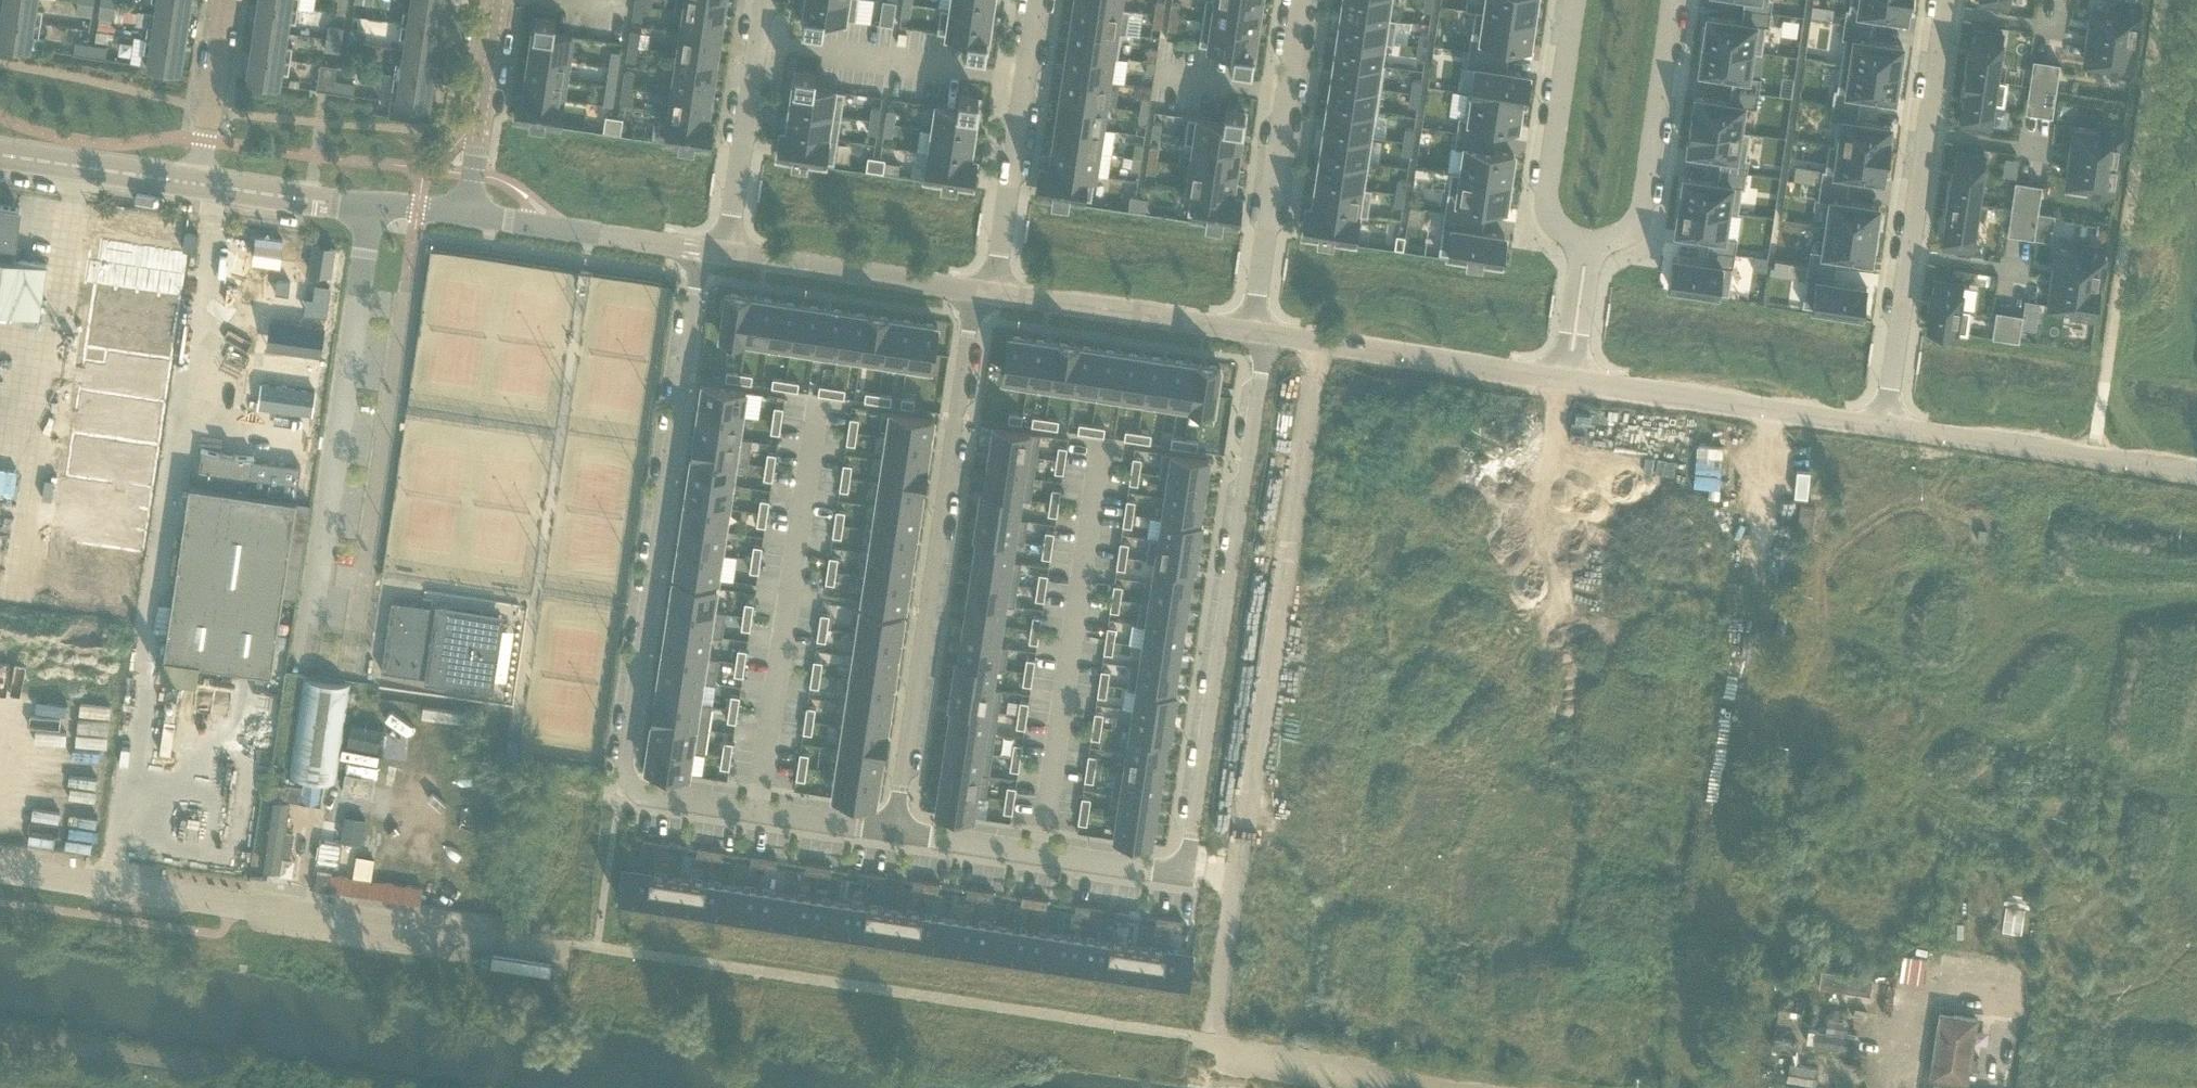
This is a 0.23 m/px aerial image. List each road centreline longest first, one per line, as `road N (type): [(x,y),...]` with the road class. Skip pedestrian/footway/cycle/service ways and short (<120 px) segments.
road 1 (residential): [(698,251),(625,784),(892,831)]
road 2 (residential): [(1689,1087),(1789,414)]
road 3 (unclassified): [(573,944),(238,910),(0,875)]
road 4 (residential): [(892,831),(977,291)]
road 5 (residential): [(1264,331),(1192,840),(1176,864)]
road 6 (residential): [(374,208),(304,668)]
road 7 (residential): [(1236,871),(1302,412)]
road 8 (residential): [(1946,0),(1887,429)]
road 9 (unclassified): [(339,1087),(0,1037)]
road 10 (residential): [(1251,329),(1300,0)]
road 11 (tertiary): [(2196,474),(1887,429)]
road 12 (residential): [(1034,0),(992,293)]
road 13 (tertiary): [(1556,376),(1264,331)]
road 14 (residential): [(1176,864),(1151,871),(892,831)]
road 15 (residential): [(1595,244),(1624,236),(1642,209),(1673,0)]
road 16 (tertiary): [(1251,329),(992,293)]
road 17 (residential): [(730,256),(766,0)]
road 18 (residential): [(1574,0),(1546,210),(1577,241)]
road 19 (tertiary): [(977,291),(730,256)]
road 20 (unclassified): [(1447,1087),(1208,1041)]
road 21 (tertiary): [(698,251),(465,219)]
road 22 (residential): [(465,219),(497,0)]
road 23 (tertiary): [(1789,414),(1577,379)]
road 24 (tertiary): [(200,182),(0,153)]
road 25 (residential): [(200,182),(226,0)]
road 26 (tertiary): [(374,208),(200,182)]
road 27 (residential): [(1208,1041),(1236,871)]
road 28 (residential): [(1577,241),(1556,376)]
road 29 (residential): [(1577,379),(1595,244)]

